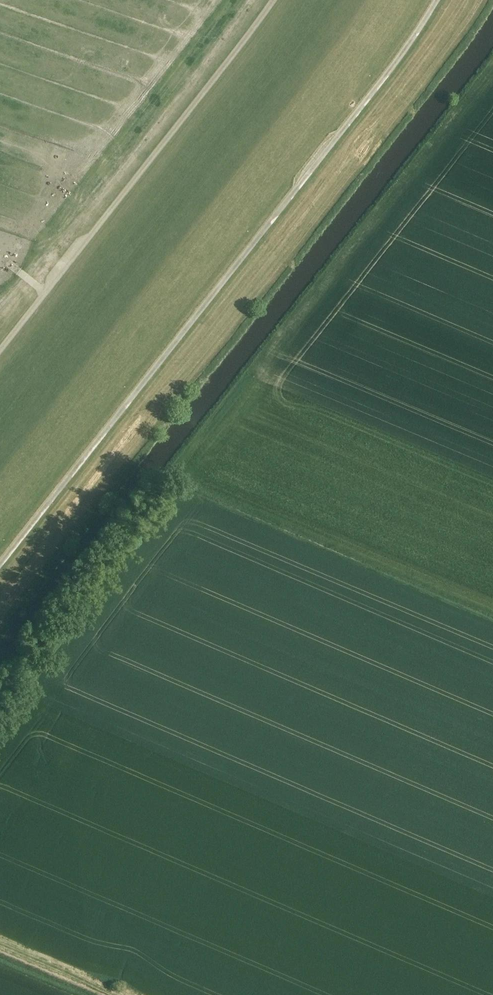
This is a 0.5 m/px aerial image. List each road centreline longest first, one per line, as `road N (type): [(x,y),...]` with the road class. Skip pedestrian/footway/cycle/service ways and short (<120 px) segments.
road 1 (track): [(438,0),(394,66),(0,565)]
road 2 (track): [(0,349),(273,0)]
road 3 (track): [(125,994),(0,942)]

